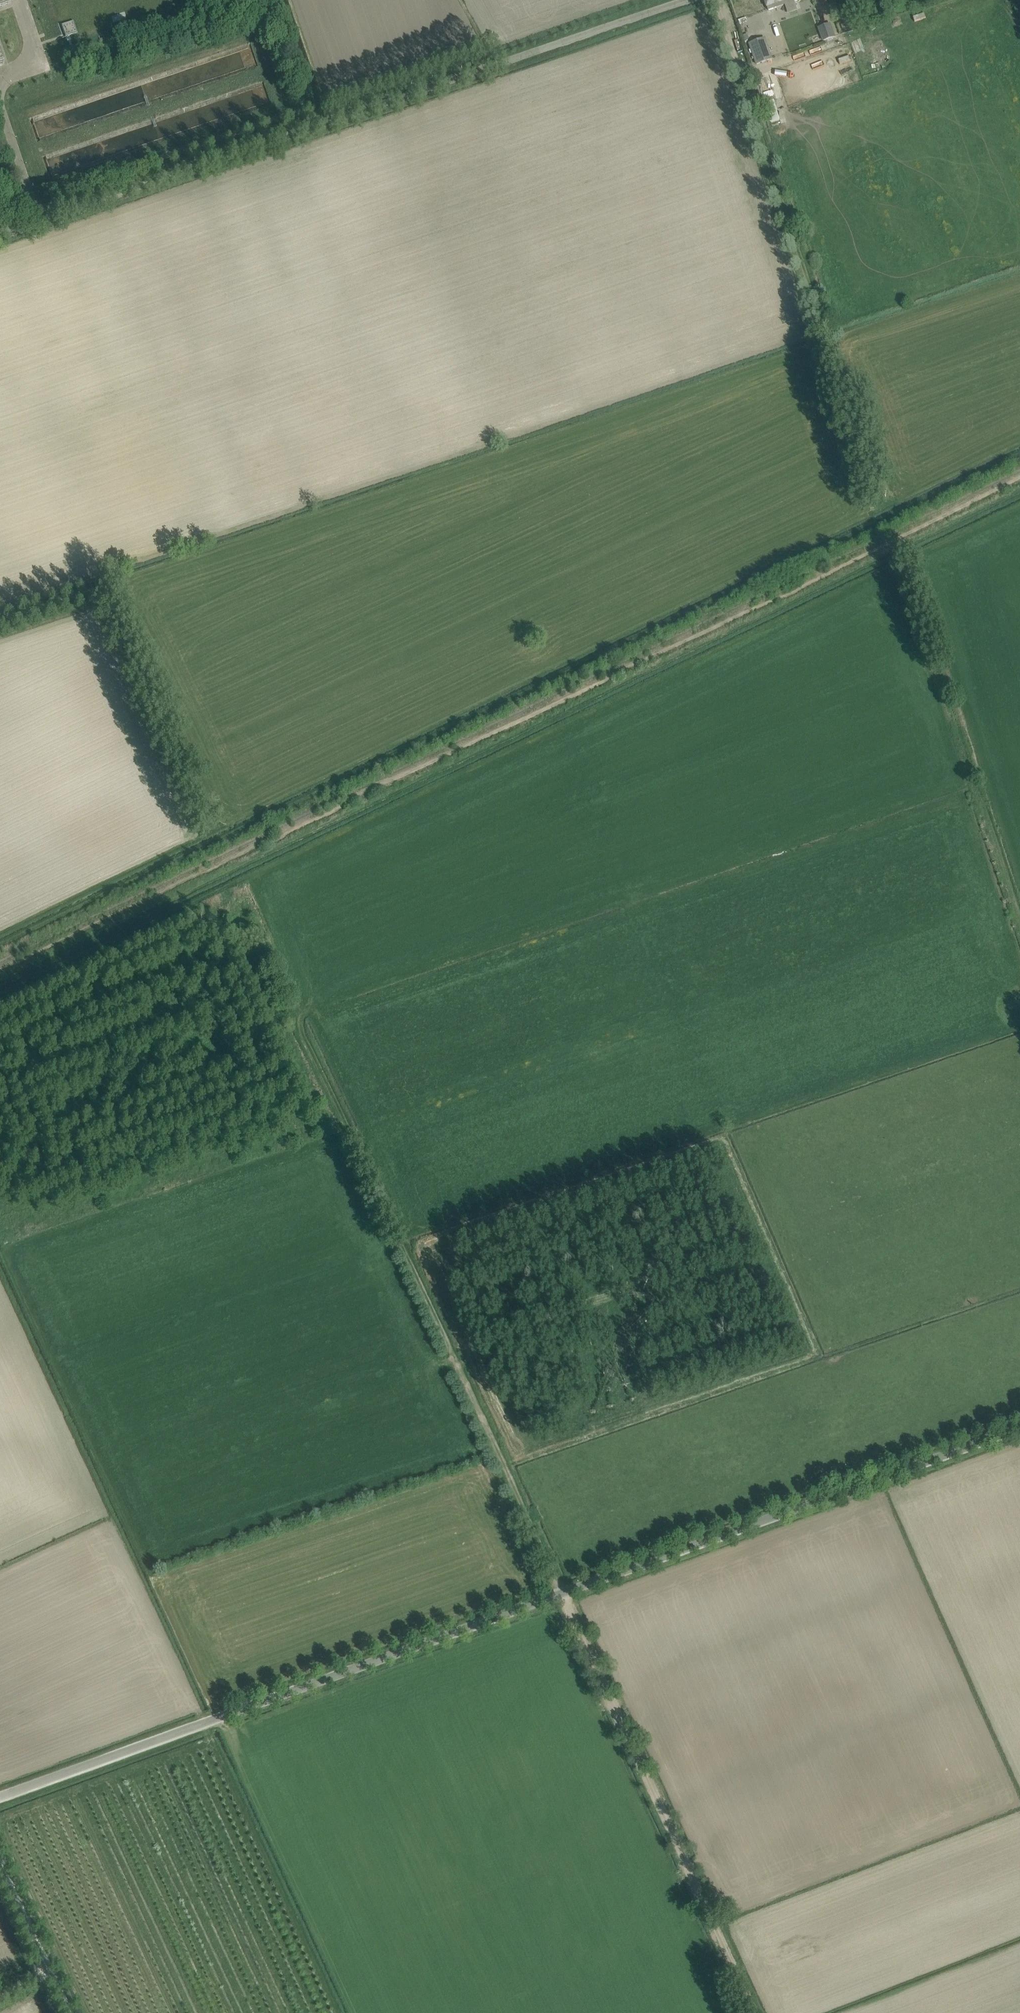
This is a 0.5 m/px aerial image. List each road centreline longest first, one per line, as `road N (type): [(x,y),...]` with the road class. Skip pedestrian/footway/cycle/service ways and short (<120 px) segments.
road 1 (track): [(1019,481),(0,976)]
road 2 (unclassified): [(0,1798),(1019,1419)]
road 3 (unclassified): [(0,223),(682,0)]
road 4 (track): [(712,0),(877,498)]
road 5 (unclassified): [(78,2012),(0,1853)]

